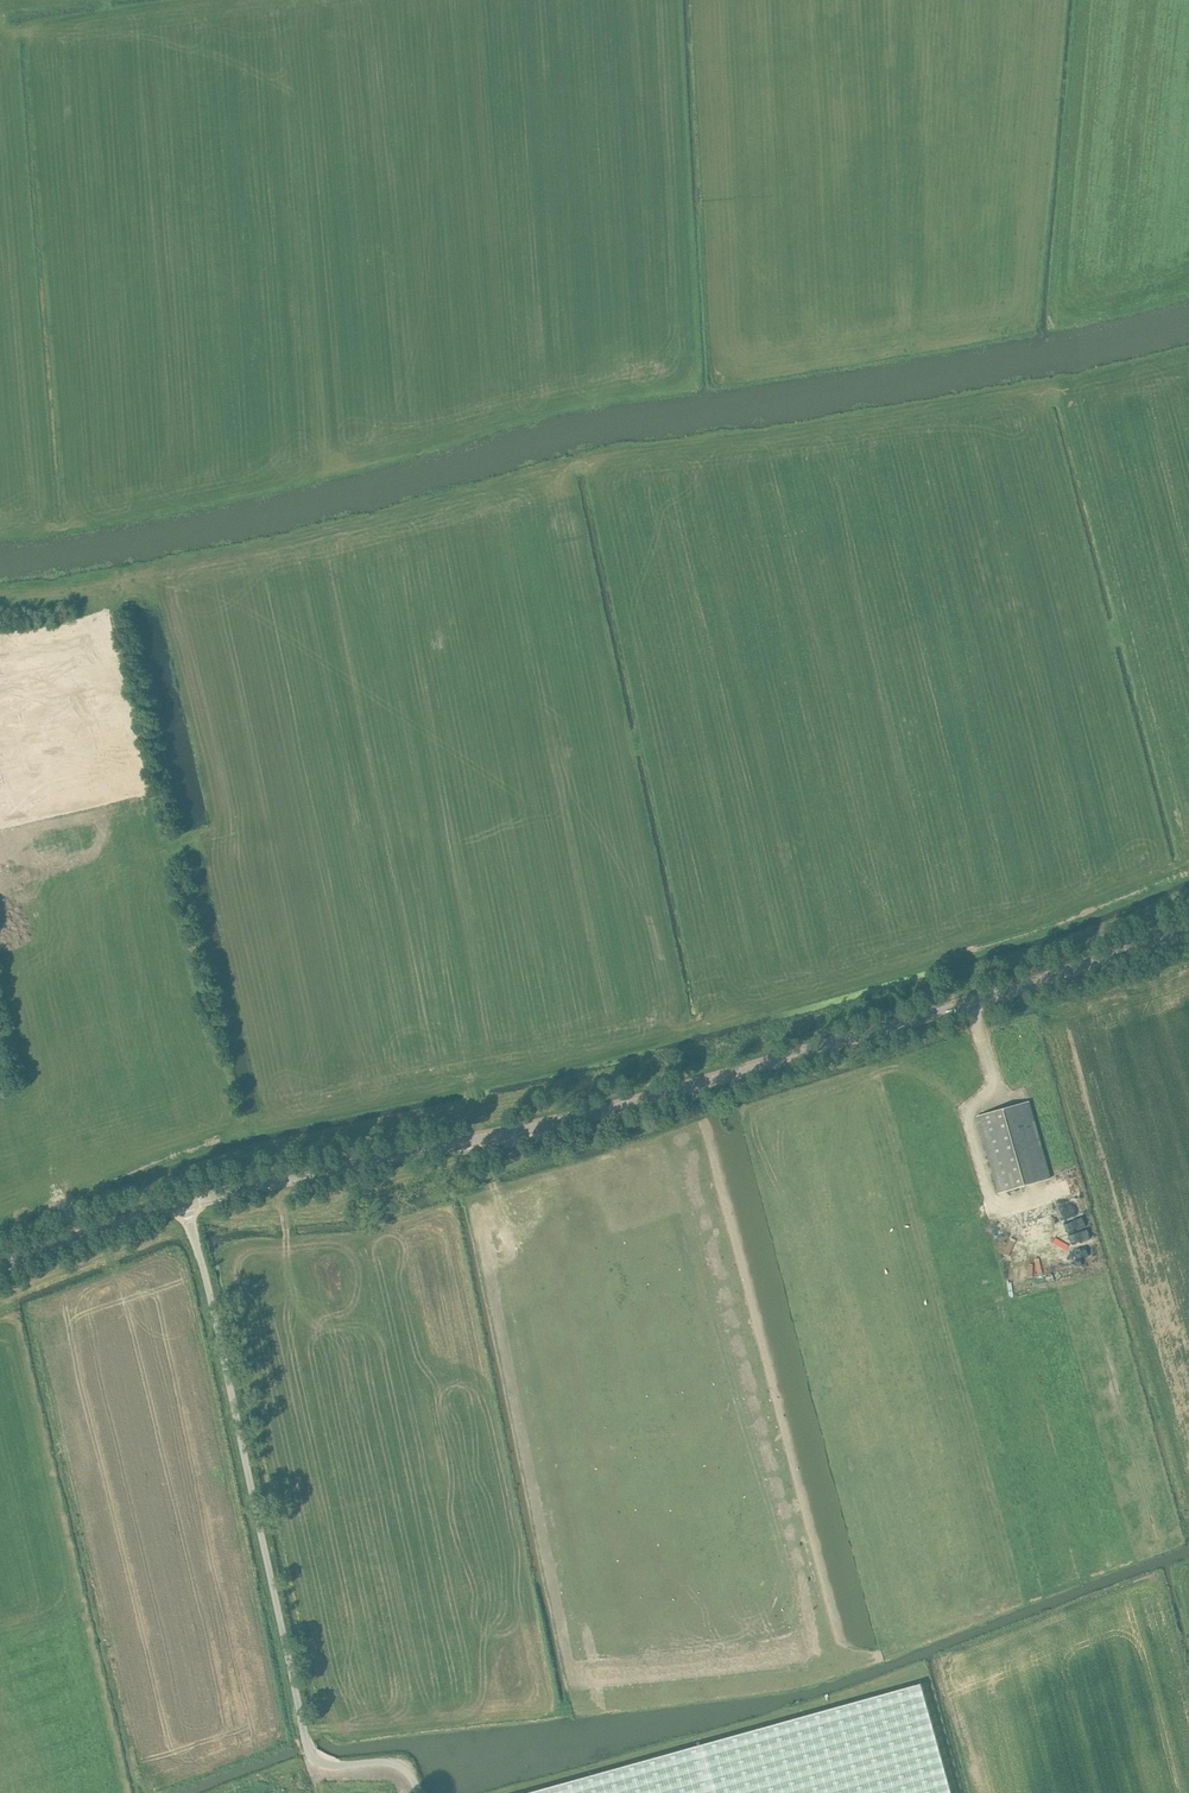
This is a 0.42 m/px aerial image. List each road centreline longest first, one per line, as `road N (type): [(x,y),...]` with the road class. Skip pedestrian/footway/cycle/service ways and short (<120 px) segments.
road 1 (secondary): [(186,1209),(605,1109),(1188,931)]
road 2 (unclassified): [(186,1209),(309,1749),(331,1765),(401,1767),(419,1792)]
road 3 (secondary): [(0,1271),(186,1209)]

